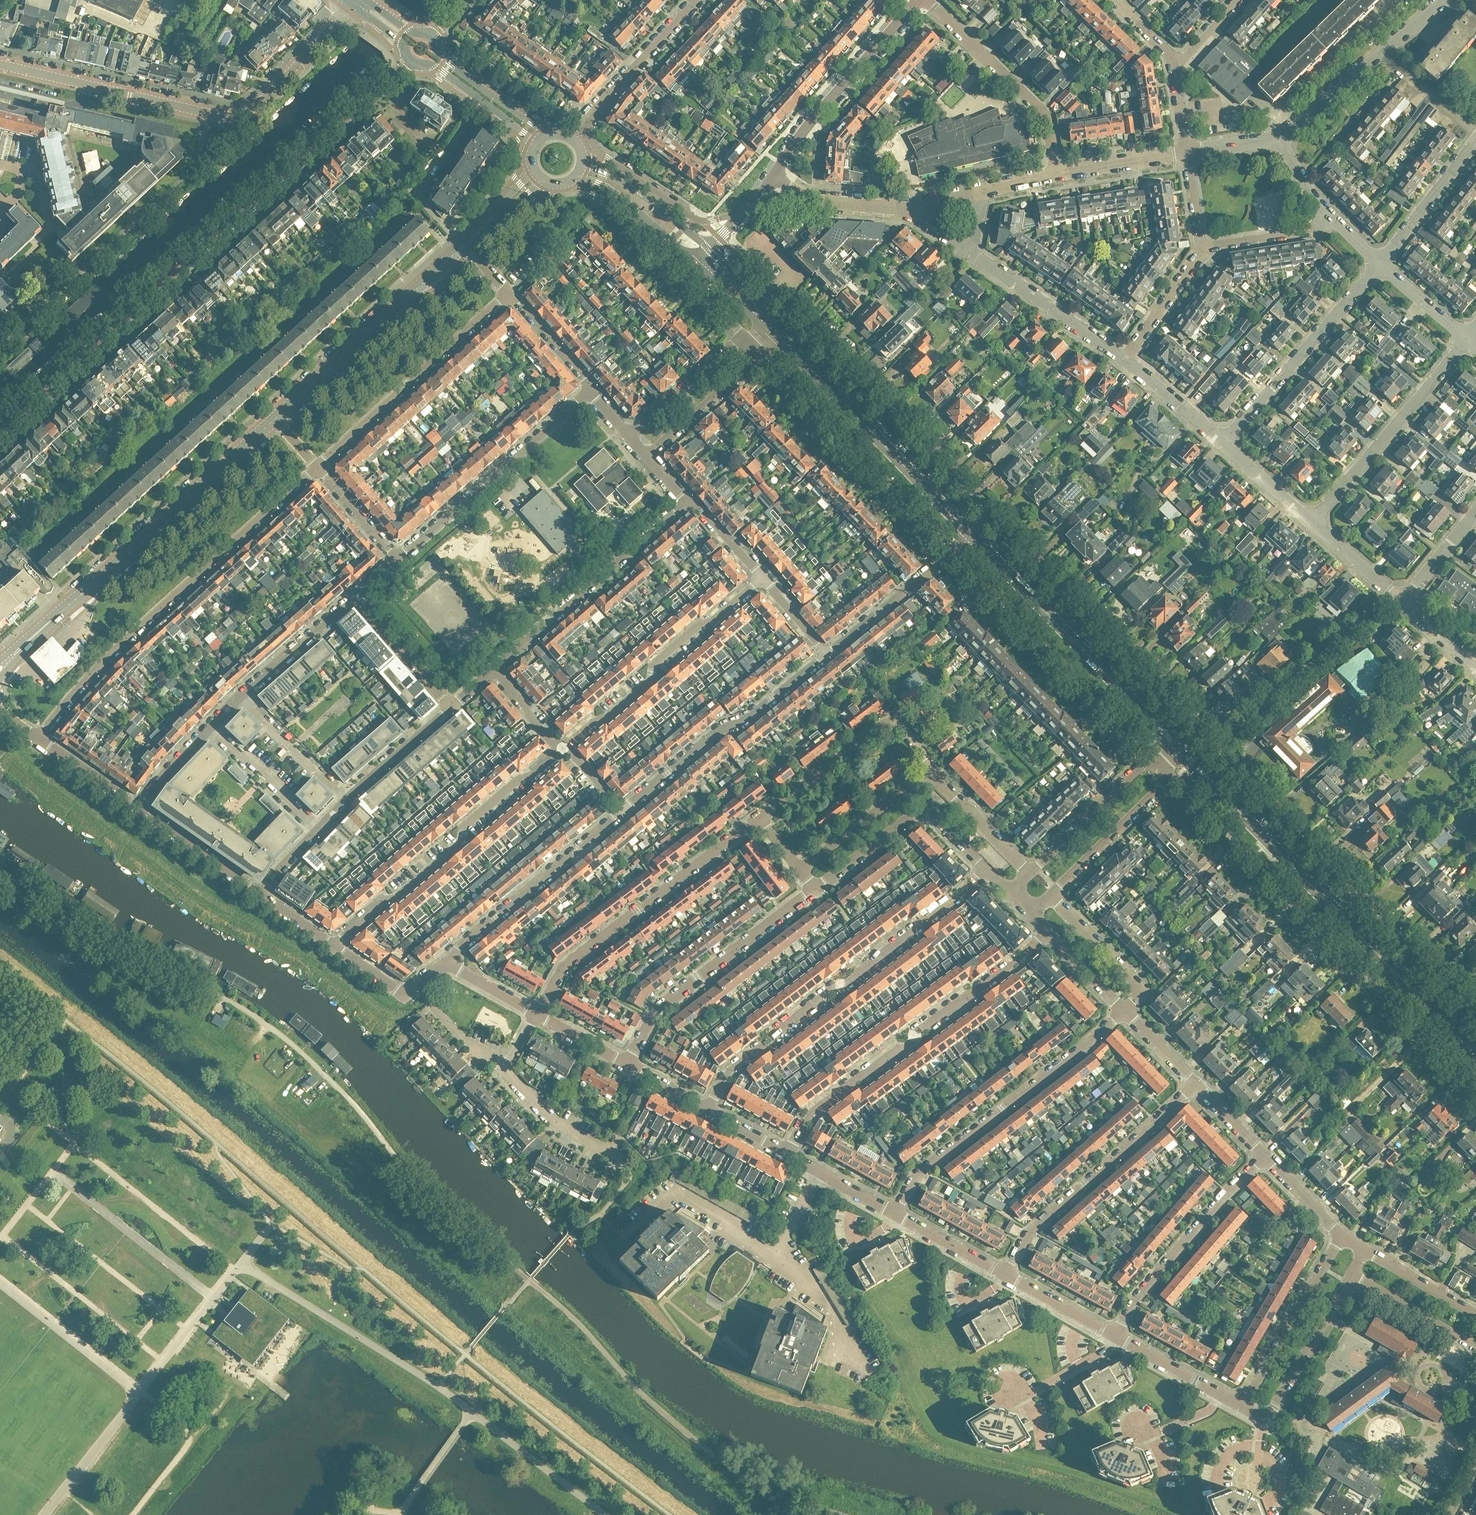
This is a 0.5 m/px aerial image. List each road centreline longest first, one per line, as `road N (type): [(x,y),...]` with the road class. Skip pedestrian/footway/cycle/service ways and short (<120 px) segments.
road 1 (residential): [(0,432),(409,59)]
road 2 (residential): [(1475,1090),(1171,777)]
road 3 (tertiary): [(0,64),(234,115),(265,96),(351,5)]
road 4 (residential): [(1475,1021),(1200,734)]
road 5 (residential): [(36,739),(116,649),(318,467)]
road 6 (residential): [(706,1108),(732,1068),(986,868)]
road 7 (secondary): [(0,668),(274,419)]
road 8 (secondary): [(1219,790),(1462,1040)]
road 9 (residential): [(786,1153),(810,1113),(1048,932)]
road 10 (residential): [(991,519),(771,292),(759,303)]
road 11 (residential): [(895,1213),(923,1169),(1123,1013)]
road 12 (residential): [(332,945),(563,748)]
road 13 (residential): [(139,808),(239,696),(355,596)]
road 14 (residential): [(535,1014),(568,963),(759,818)]
road 15 (residential): [(1200,734),(991,519)]
road 16 (residential): [(1151,755),(954,552)]
road 17 (residential): [(954,552),(762,355)]
road 18 (residential): [(1005,1275),(1031,1231),(1196,1085)]
road 19 (residential): [(261,894),(346,801),(452,707)]
road 20 (residential): [(563,748),(762,577)]
road 21 (residential): [(627,1064),(660,1007),(814,889)]
road 22 (residential): [(318,467),(511,293)]
road 23 (secondary): [(274,419),(465,243)]
road 24 (residential): [(622,811),(826,655)]
road 25 (residential): [(493,670),(686,503)]
road 26 (residential): [(398,558),(589,393)]
road 27 (residential): [(1311,521),(1466,338)]
road 28 (secondary): [(973,535),(806,363)]
road 29 (secondary): [(1138,706),(973,535)]
road 30 (residential): [(1115,1336),(1136,1298),(1264,1155)]
road 31 (residential): [(1222,441),(1379,266)]
road 32 (residential): [(449,961),(622,811)]
road 33 (residential): [(774,175),(916,0)]
road 34 (residential): [(926,0),(1041,112),(1054,174)]
road 35 (residential): [(1279,137),(1443,0)]
road 36 (residential): [(746,210),(693,217),(600,153),(589,120)]
road 37 (residential): [(1242,1407),(1341,1236)]
road 38 (residential): [(1242,1407),(1270,1415),(1352,1275)]
road 39 (residential): [(1124,360),(974,255)]
road 40 (residential): [(1151,755),(1029,872)]
road 41 (residential): [(1050,895),(1171,777)]
road 42 (residential): [(774,1256),(672,1190),(638,1223)]
road 43 (residential): [(800,870),(933,771)]
road 44 (residential): [(759,818),(893,721)]
road 45 (residential): [(826,655),(954,552)]
road 46 (residential): [(589,120),(697,0)]
road 47 (residential): [(1379,266),(1475,139)]
road 48 (residential): [(1123,1013),(1135,999),(1134,981),(1050,895)]
road 49 (residential): [(647,217),(646,233),(743,334)]
road 50 (residential): [(646,457),(762,355)]
road 51 (secondary): [(550,133),(445,58),(433,36)]
road 52 (residential): [(743,334),(627,435)]
road 53 (secondary): [(409,59),(438,67),(533,146)]
road 54 (secondary): [(709,248),(629,186),(583,163)]
road 55 (residential): [(261,894),(139,808)]
road 56 (residential): [(452,707),(355,596)]
road 57 (residential): [(1242,1407),(1115,1336)]
road 58 (residential): [(814,889),(917,813),(933,814)]
road 59 (residential): [(1475,1348),(1352,1275)]
road 60 (residential): [(774,1256),(833,1314),(863,1363)]
road 61 (residential): [(1029,872),(933,771)]
road 62 (residential): [(614,1155),(562,1125),(506,1070)]
road 63 (residential): [(1124,360),(1202,246)]
road 64 (residential): [(904,206),(817,199),(774,175)]
road 65 (residential): [(1054,174),(1187,152)]
road 66 (residential): [(1202,246),(1313,230),(1329,215)]
road 67 (residential): [(511,293),(584,375),(589,393)]
road 68 (residential): [(1222,441),(1124,360)]
road 69 (residential): [(1005,1275),(895,1213)]
road 70 (residential): [(1475,1315),(1366,1252)]
road 71 (residential): [(1115,1336),(1005,1275)]
road 72 (residential): [(139,808),(36,739)]
road 73 (residential): [(398,558),(318,467)]
road 74 (residential): [(1402,601),(1311,521)]

